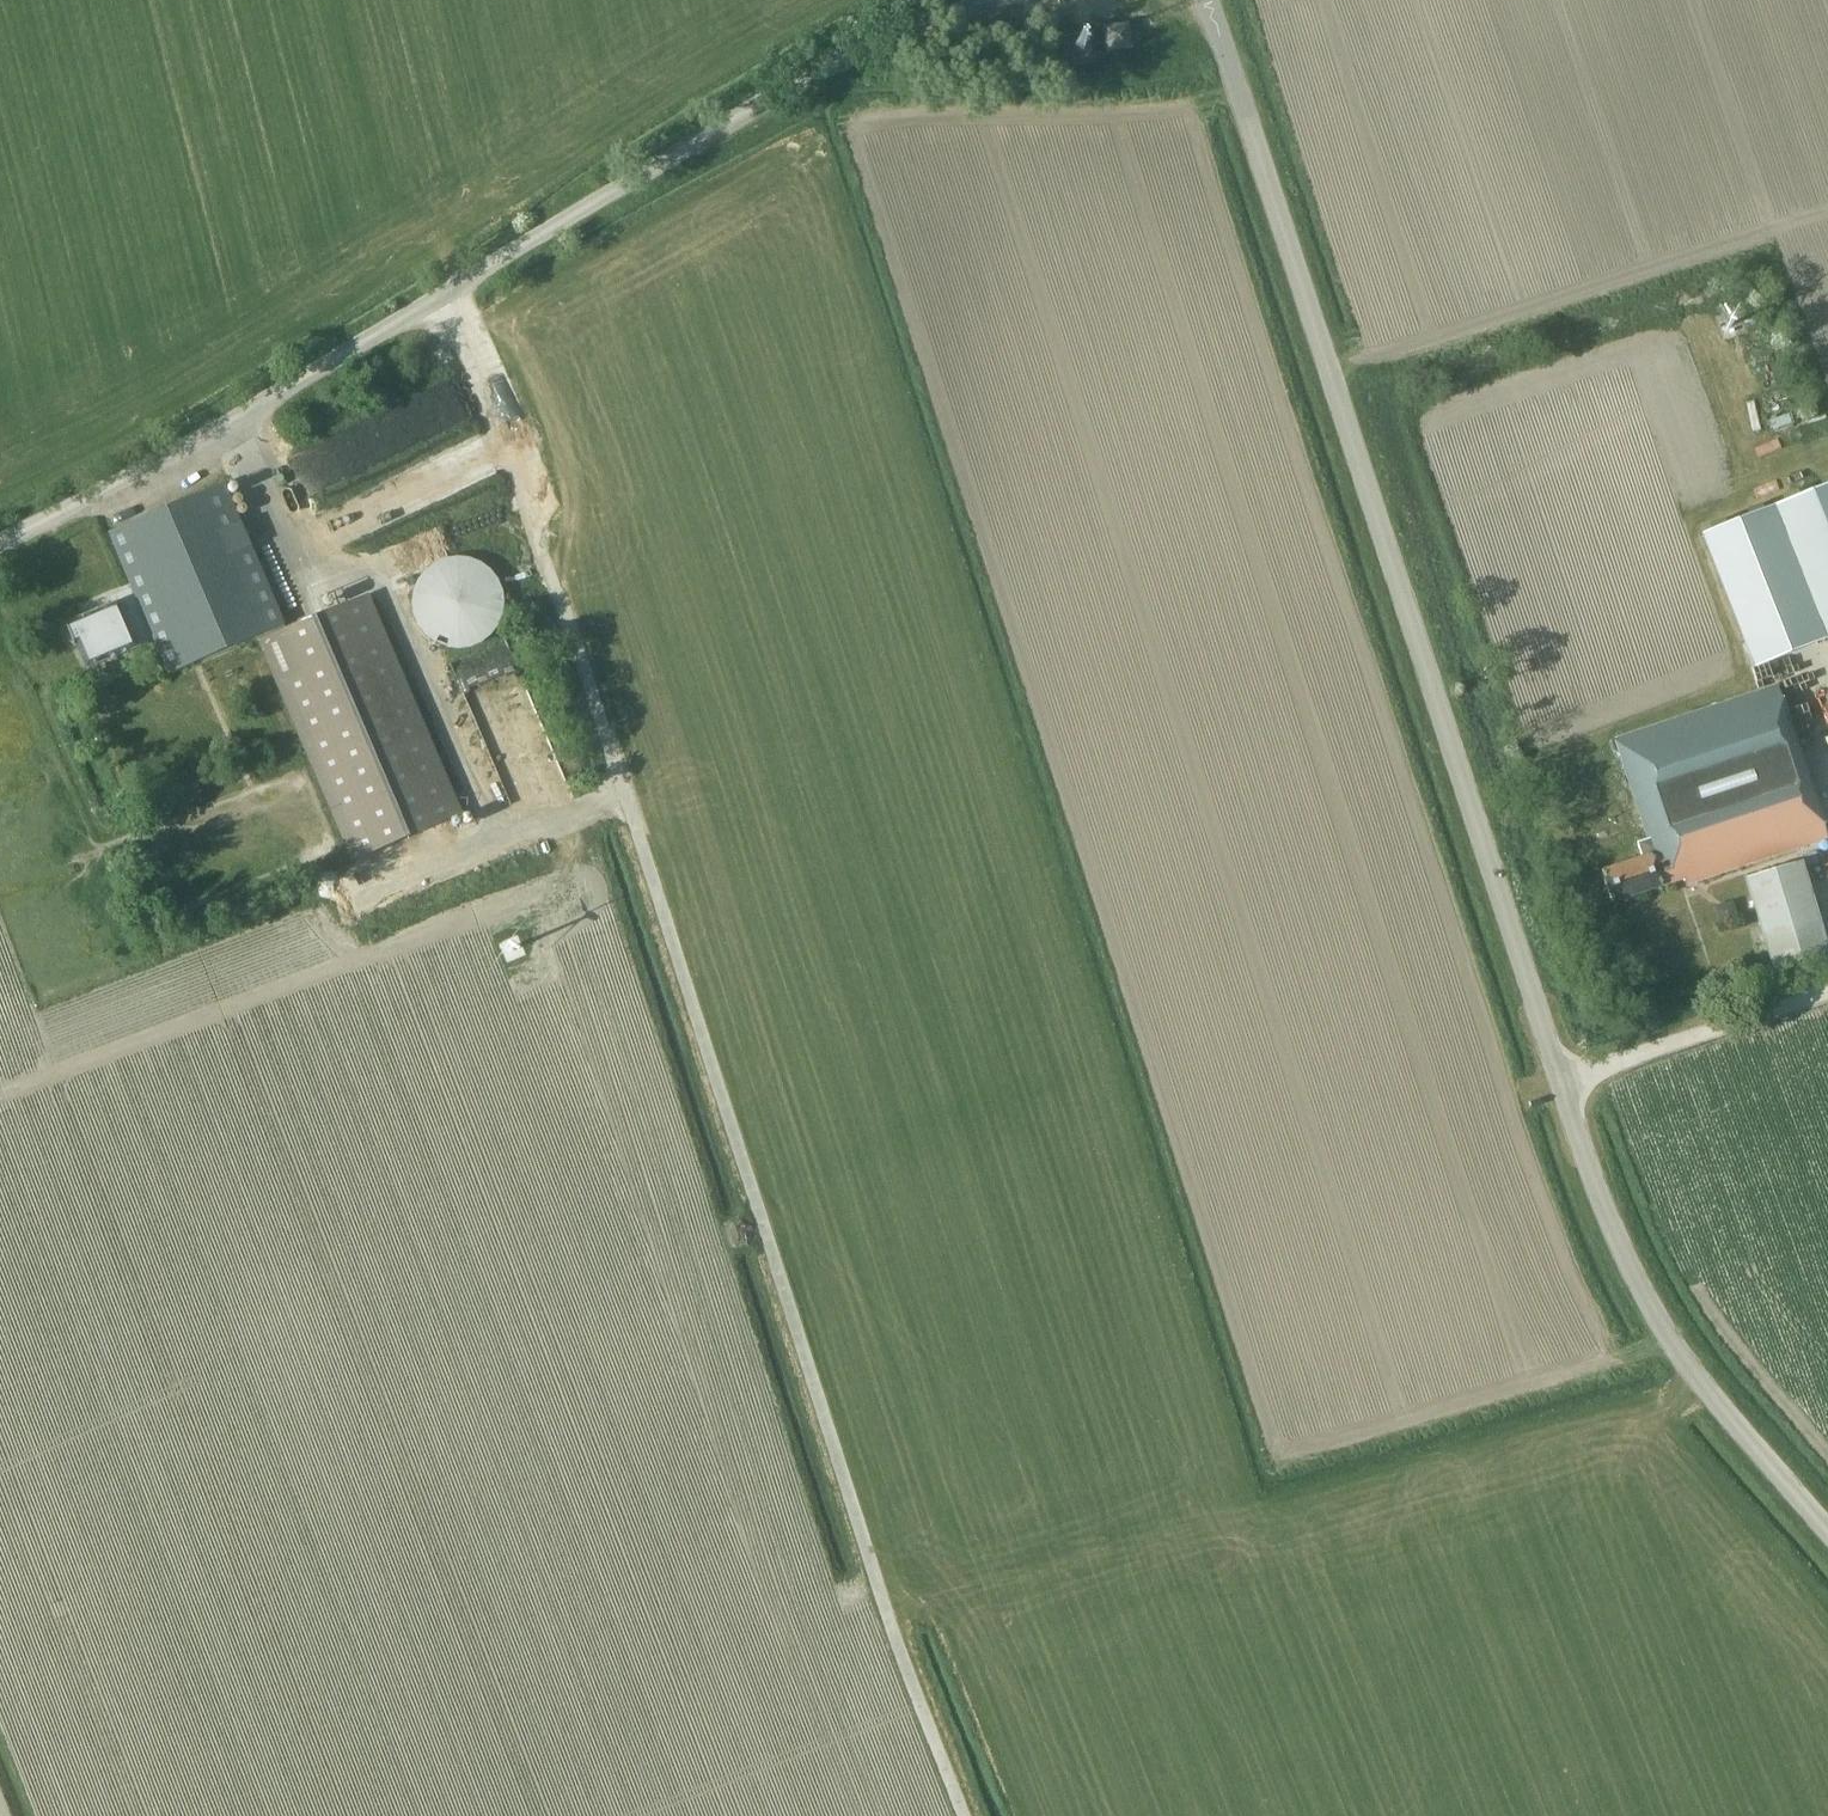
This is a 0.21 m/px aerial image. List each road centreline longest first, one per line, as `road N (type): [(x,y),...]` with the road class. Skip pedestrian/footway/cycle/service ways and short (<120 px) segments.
road 1 (unclassified): [(1827,1540),(1690,1379),(1646,1308),(1575,1138),(1200,0)]
road 2 (unclassified): [(0,546),(347,355),(831,70),(978,0)]

